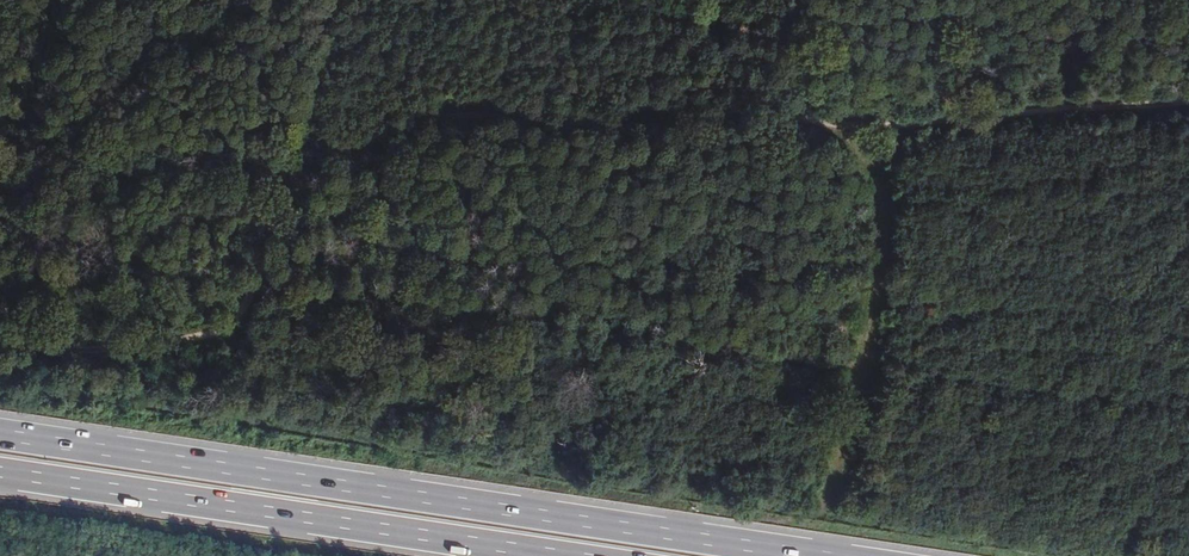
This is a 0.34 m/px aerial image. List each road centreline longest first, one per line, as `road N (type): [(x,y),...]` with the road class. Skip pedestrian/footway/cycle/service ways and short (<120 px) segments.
road 1 (track): [(1188,102),(851,128),(747,117),(564,128),(490,114),(449,115),(320,168),(274,224),(259,283)]
road 2 (trunk): [(852,555),(0,430)]
road 3 (trunk): [(0,473),(551,555)]
road 4 (track): [(817,513),(837,474),(885,221),(851,128)]
road 5 (track): [(259,283),(216,334),(104,350),(0,341)]
road 6 (track): [(290,196),(294,122),(324,0)]

